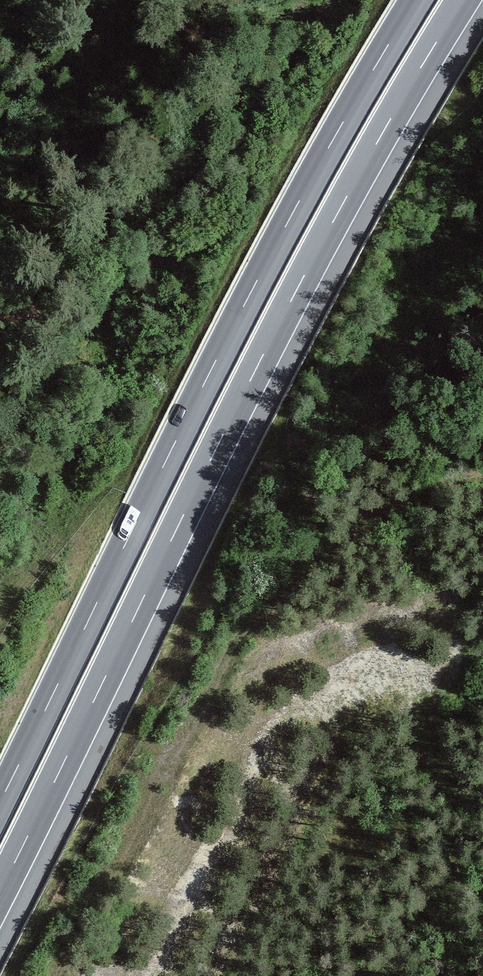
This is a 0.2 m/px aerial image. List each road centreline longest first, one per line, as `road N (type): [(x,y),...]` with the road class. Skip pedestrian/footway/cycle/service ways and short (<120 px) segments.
road 1 (trunk): [(0,891),(291,300),(463,0)]
road 2 (trunk): [(416,0),(257,281),(0,803)]

